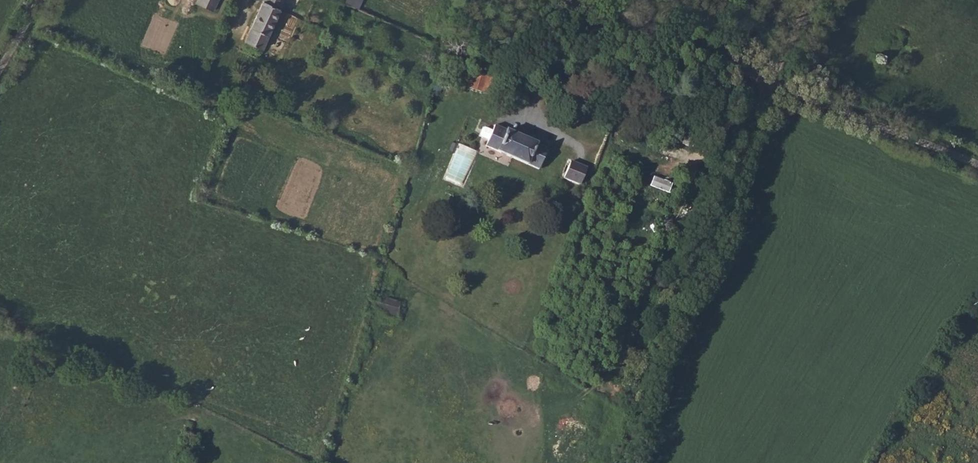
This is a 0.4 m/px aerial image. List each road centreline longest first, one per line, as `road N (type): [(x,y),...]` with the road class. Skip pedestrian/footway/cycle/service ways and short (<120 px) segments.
road 1 (track): [(626,462),(666,323),(769,84),(817,0)]
road 2 (unclassified): [(598,0),(769,84),(977,167)]

